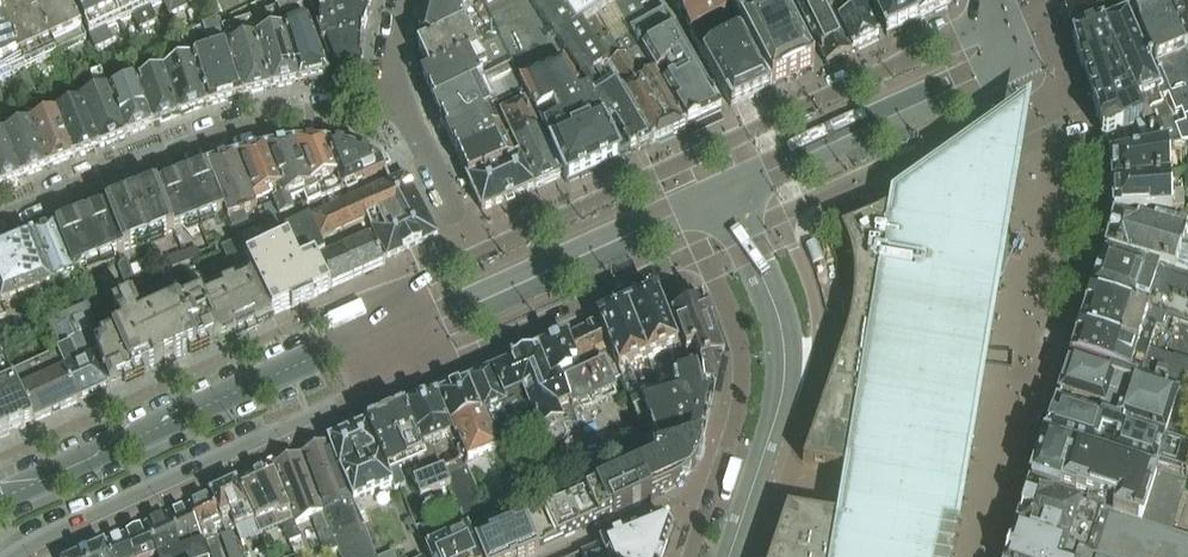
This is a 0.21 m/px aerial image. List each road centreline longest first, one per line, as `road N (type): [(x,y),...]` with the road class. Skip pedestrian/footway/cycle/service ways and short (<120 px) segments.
road 1 (tertiary): [(1002,20),(471,257)]
road 2 (residential): [(399,100),(257,122),(0,217)]
road 3 (tertiary): [(705,249),(935,145),(990,109),(1007,75),(1002,20)]
road 4 (tertiary): [(8,556),(365,390)]
road 5 (tertiary): [(344,344),(0,500)]
road 6 (tertiary): [(365,390),(460,359),(705,249)]
road 7 (unclassified): [(705,249),(742,371),(719,471)]
road 8 (residential): [(399,100),(471,257)]
road 9 (residential): [(554,556),(652,514),(707,507)]
road 10 (tertiary): [(471,257),(425,279),(344,344)]

